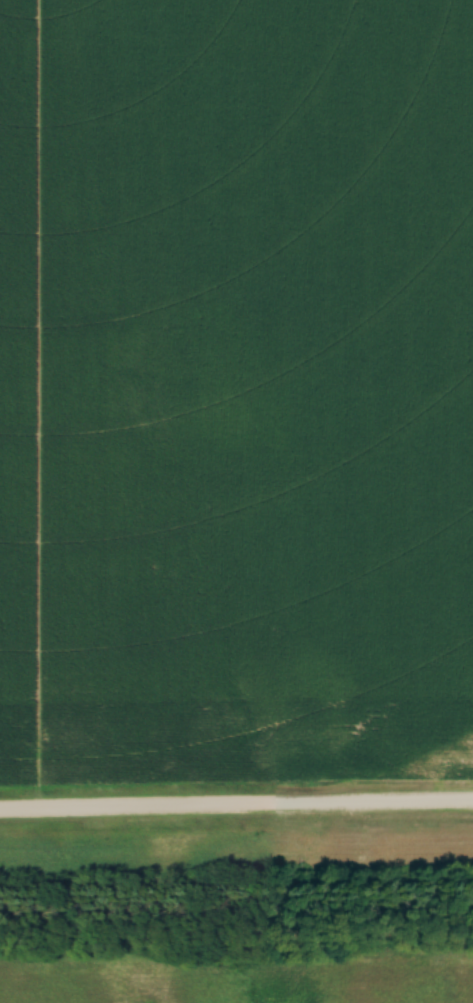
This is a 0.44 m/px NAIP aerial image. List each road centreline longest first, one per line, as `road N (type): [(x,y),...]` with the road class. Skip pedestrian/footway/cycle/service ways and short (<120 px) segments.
road 1 (residential): [(0,818),(472,807)]

